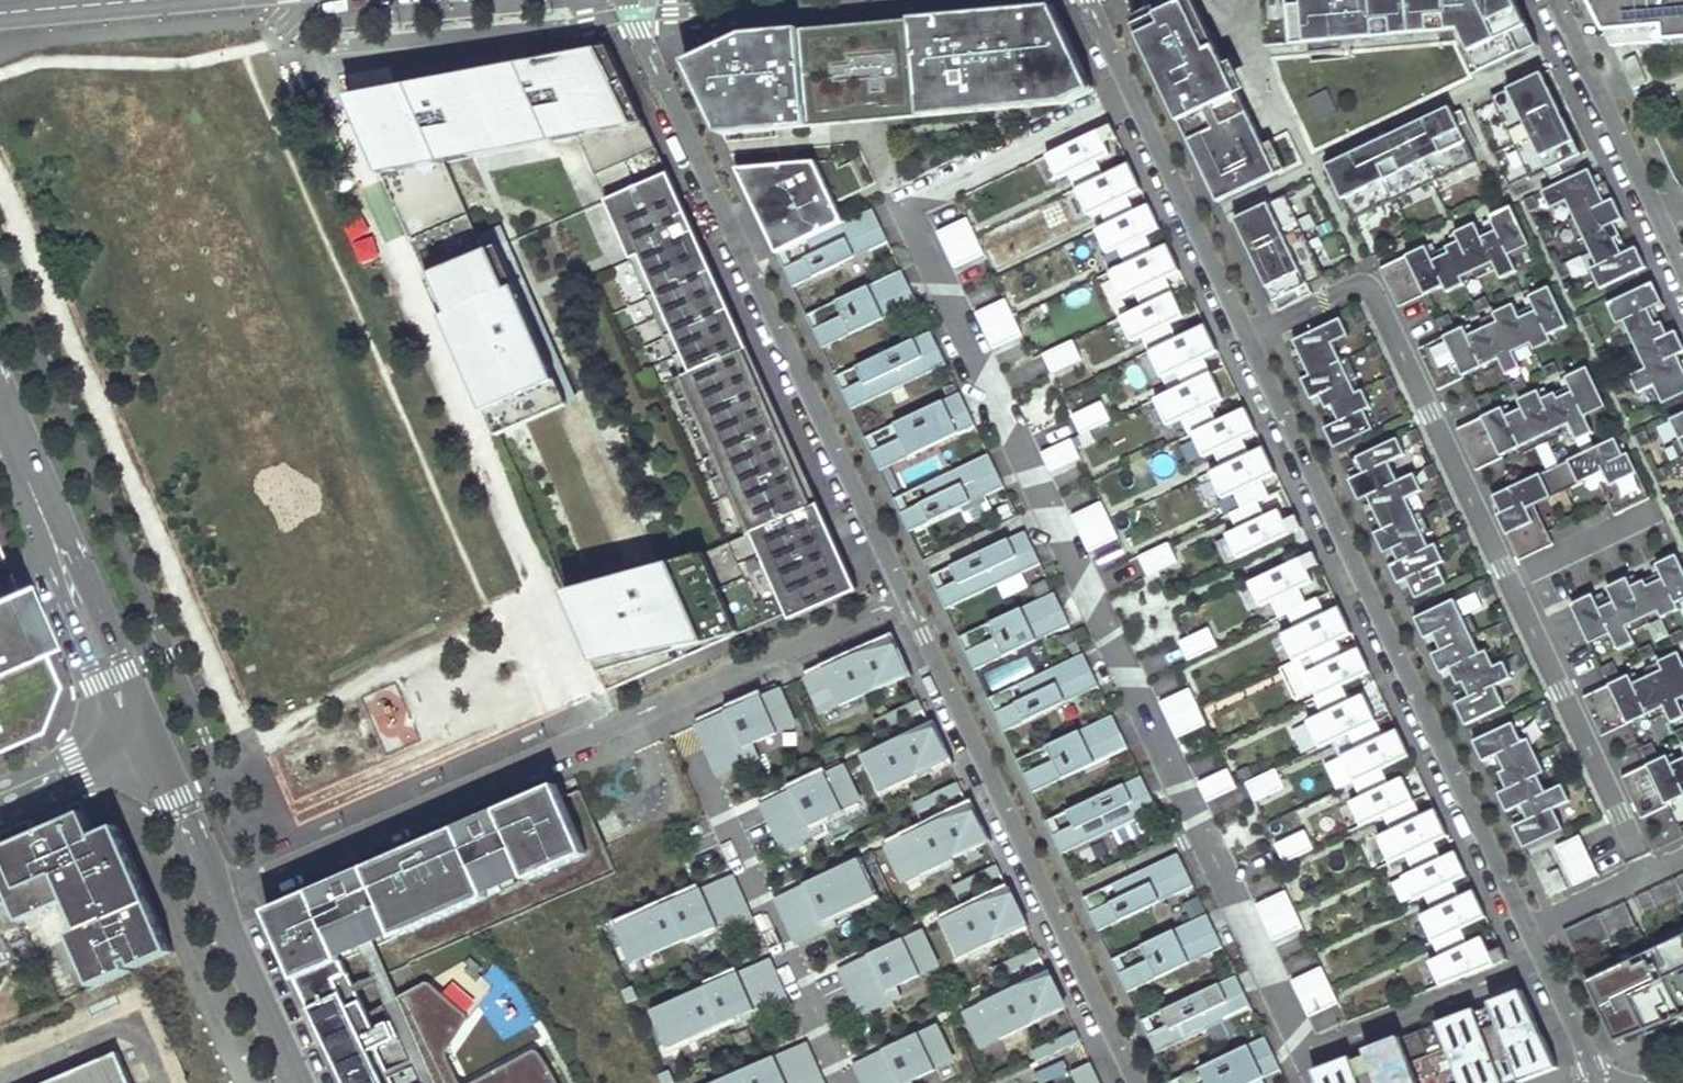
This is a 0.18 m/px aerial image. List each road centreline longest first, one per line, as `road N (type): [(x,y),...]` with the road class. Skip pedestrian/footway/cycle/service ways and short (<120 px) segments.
road 1 (residential): [(1541,960),(1308,1055),(901,205),(1132,95)]
road 2 (residential): [(1648,874),(1367,286),(1248,341)]
road 3 (unclassified): [(211,895),(906,599)]
road 4 (residential): [(628,0),(906,599)]
road 5 (residential): [(1526,929),(1248,341)]
road 6 (residential): [(906,599),(1137,1082)]
road 7 (residential): [(0,412),(139,737)]
road 8 (residential): [(1248,341),(1132,95)]
road 9 (residential): [(1555,0),(1657,215)]
road 10 (residential): [(211,895),(299,1082)]
road 11 (residential): [(139,737),(211,895)]
road 12 (unclassified): [(139,737),(0,798)]
road 13 (tertiary): [(0,13),(145,0)]
road 14 (residential): [(1598,1082),(1541,960)]
road 15 (residential): [(1526,929),(1648,874)]

